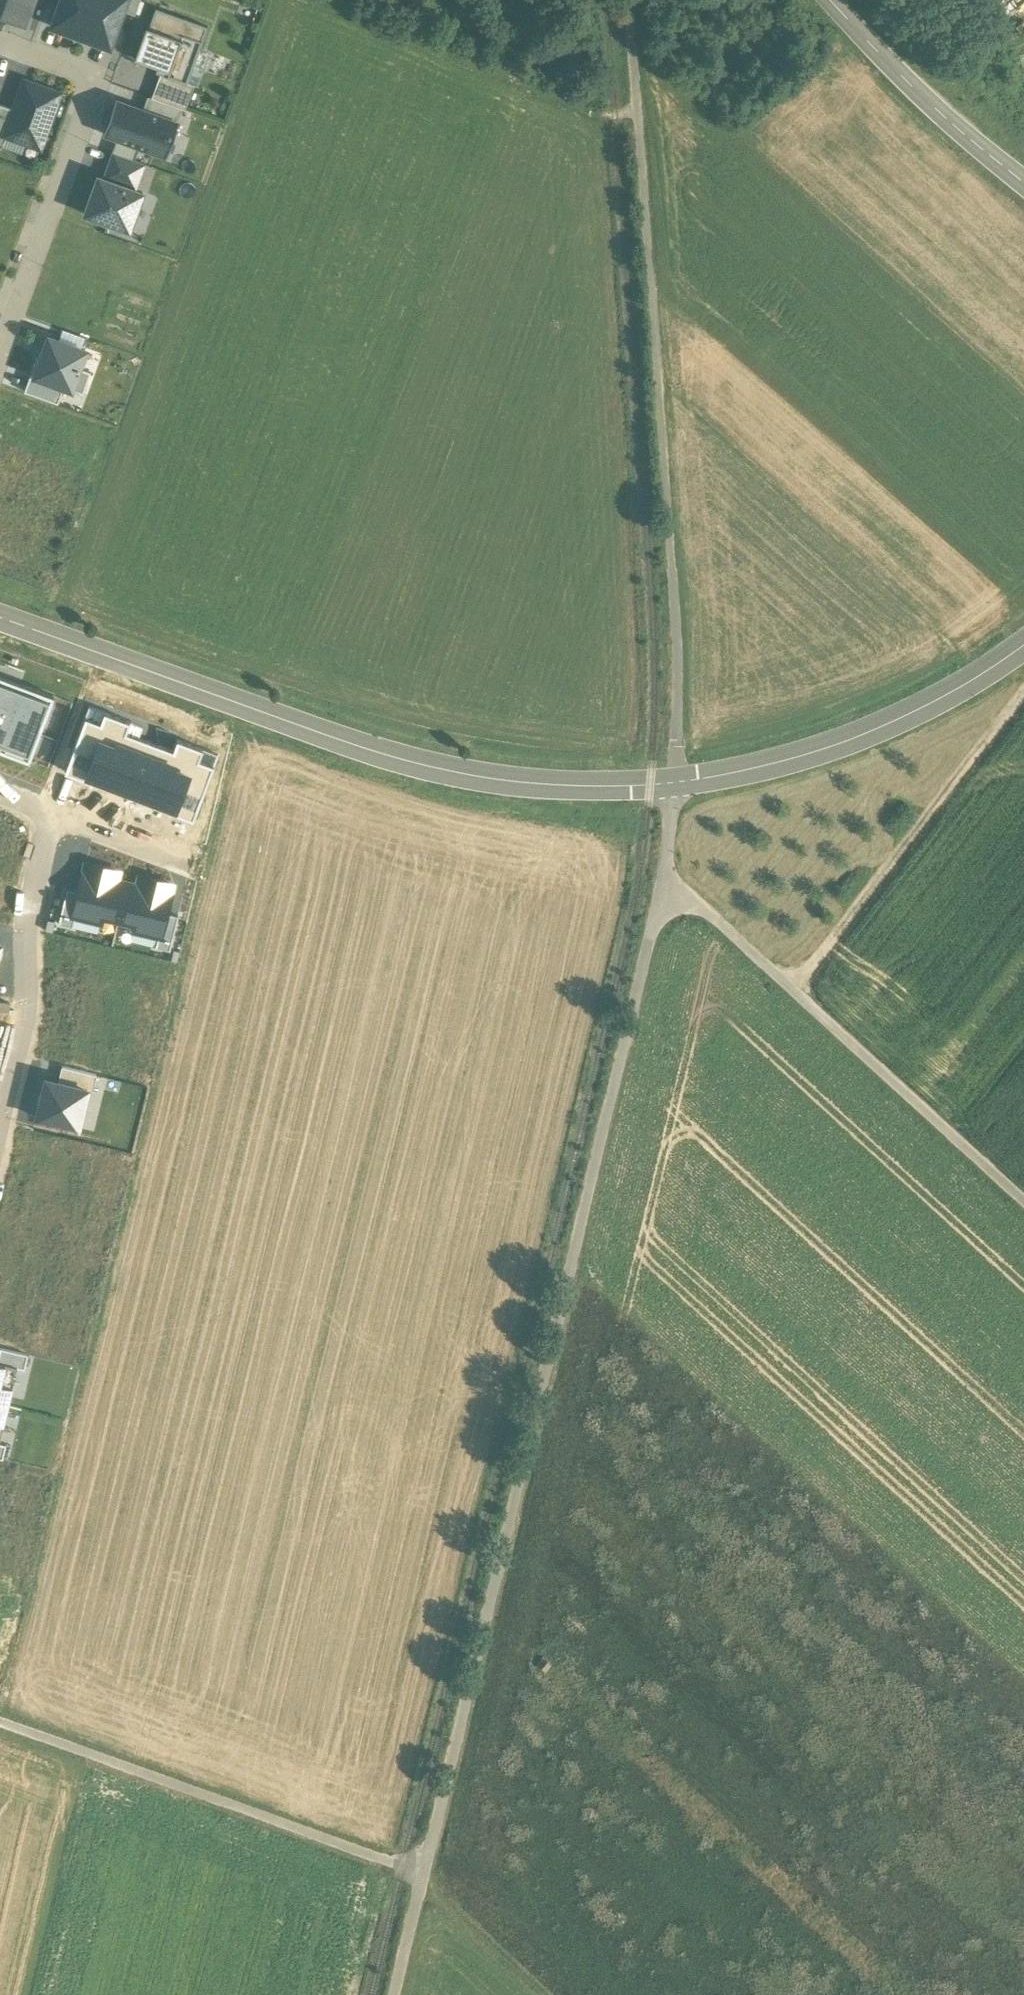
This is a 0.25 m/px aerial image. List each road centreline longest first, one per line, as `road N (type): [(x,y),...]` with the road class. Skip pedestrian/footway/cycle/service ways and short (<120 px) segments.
road 1 (track): [(391,1994),(669,839),(678,640),(628,0)]
road 2 (tertiary): [(1023,646),(887,726),(793,761),(670,784),(498,781),(367,750)]
road 3 (track): [(662,883),(1023,1205)]
road 4 (track): [(420,1875),(0,1723)]
road 5 (tertiary): [(0,618),(367,750)]
road 6 (residential): [(0,43),(94,77),(0,345)]
road 7 (track): [(807,1007),(1023,711)]
road 8 (residential): [(0,1133),(30,1017),(29,930),(56,814)]
road 9 (tertiary): [(1023,183),(900,75),(831,0)]
road 10 (track): [(418,1887),(531,1994)]
road 11 (residential): [(56,814),(188,861)]

